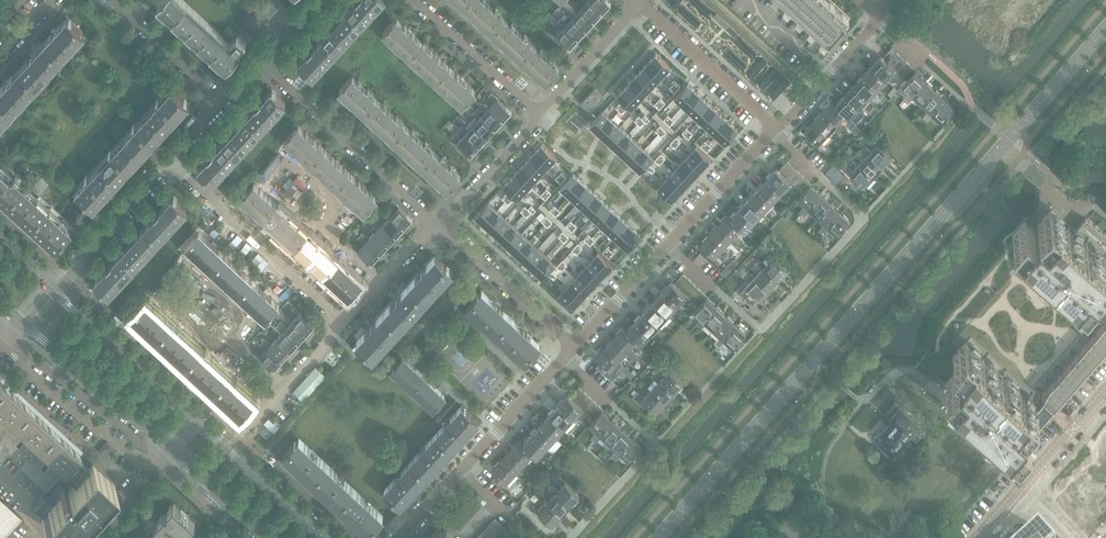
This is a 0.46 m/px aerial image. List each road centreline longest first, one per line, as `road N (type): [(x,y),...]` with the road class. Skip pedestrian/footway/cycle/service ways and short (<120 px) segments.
road 1 (tertiary): [(662,537),(1105,29)]
road 2 (residential): [(668,245),(760,328),(830,255),(863,218),(773,132)]
road 3 (residential): [(572,537),(657,443),(567,358)]
road 4 (residential): [(343,321),(168,158)]
road 5 (residential): [(435,225),(265,60)]
road 6 (residential): [(0,346),(152,476)]
road 7 (tertiary): [(22,323),(172,451)]
road 8 (tertiary): [(197,420),(56,290)]
road 9 (residential): [(575,350),(435,225)]
road 10 (residential): [(777,128),(642,1)]
road 11 (tertiary): [(327,537),(197,420)]
road 12 (residential): [(56,290),(168,158)]
road 13 (residential): [(538,114),(413,0)]
road 14 (residential): [(463,474),(567,358)]
road 15 (residential): [(668,245),(773,132)]
road 16 (residential): [(538,114),(642,1)]
road 17 (residential): [(777,128),(879,16)]
road 18 (residential): [(435,225),(538,114)]
road 19 (residential): [(221,101),(113,0)]
road 20 (residential): [(248,427),(343,321)]
road 21 (residential): [(575,350),(668,245)]
road 22 (residential): [(343,321),(435,225)]
road 23 (tertiary): [(172,451),(269,537)]
road 24 (unclassified): [(1025,490),(1105,396)]

